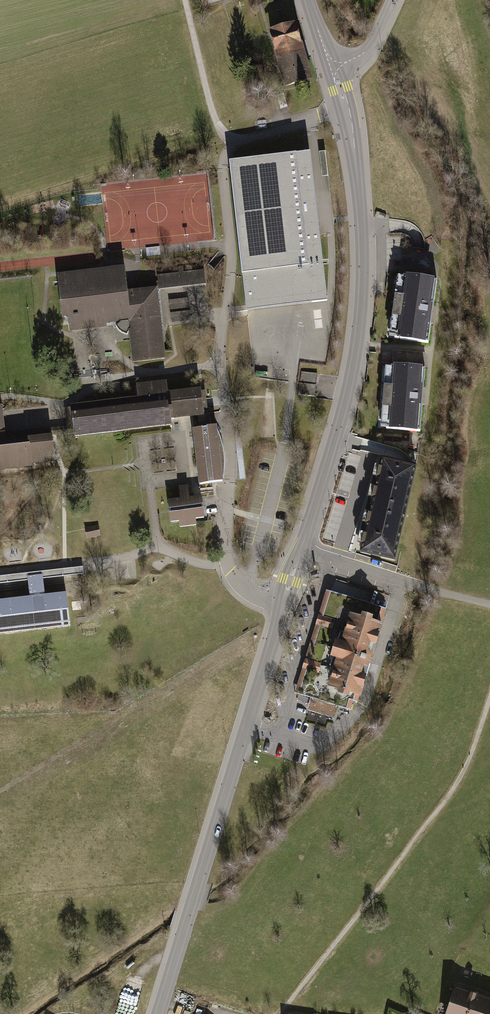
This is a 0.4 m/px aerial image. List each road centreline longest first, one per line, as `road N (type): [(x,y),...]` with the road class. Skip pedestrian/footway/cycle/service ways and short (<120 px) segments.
road 1 (residential): [(346,108),(237,143),(223,169),(232,261),(218,365),(228,456),(227,565),(248,592),(282,607)]
road 2 (tertiary): [(346,108),(362,228),(360,318),(346,401),(282,607)]
road 3 (tertiary): [(282,607),(159,1013)]
road 4 (track): [(282,1013),(445,801),(489,698)]
road 5 (track): [(185,0),(212,110),(237,143)]

